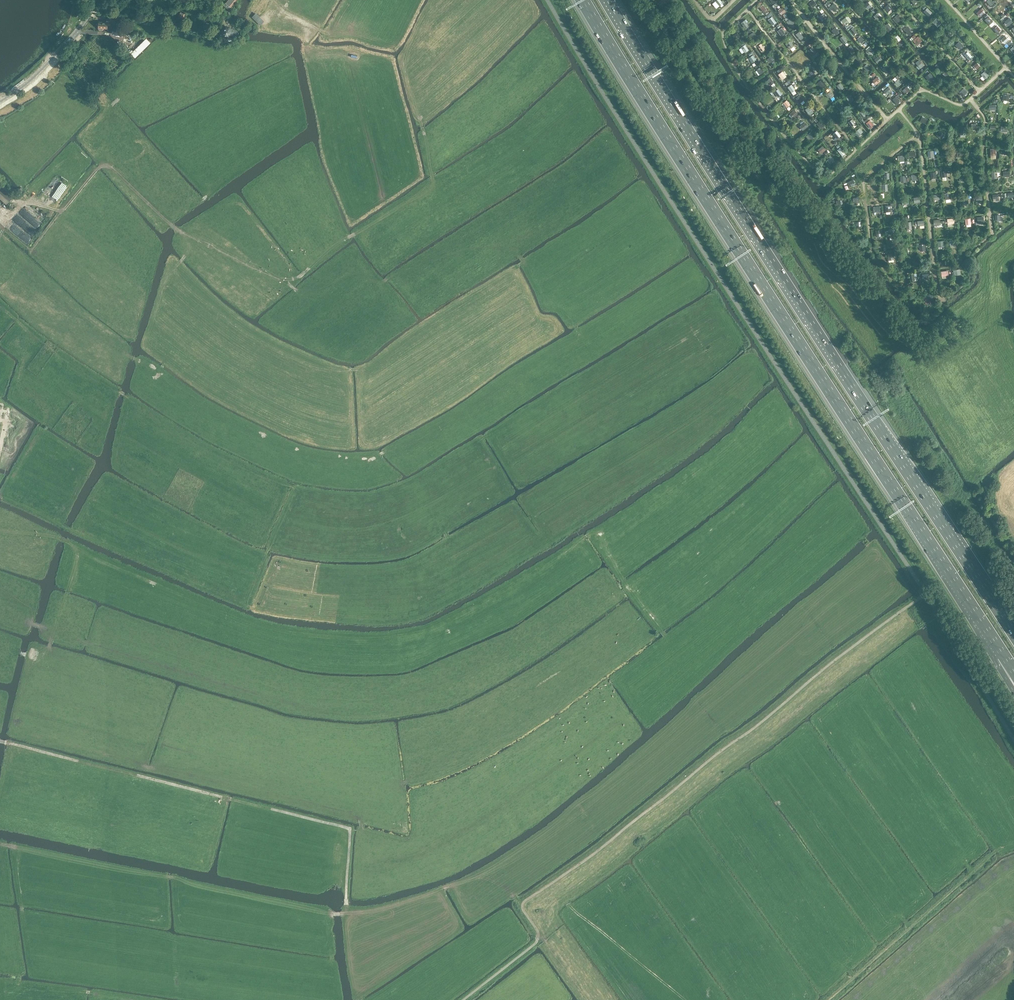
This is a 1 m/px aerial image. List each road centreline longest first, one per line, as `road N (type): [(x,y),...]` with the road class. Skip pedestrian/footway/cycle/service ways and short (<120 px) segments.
road 1 (motorway): [(581,0),(1003,655)]
road 2 (motorway): [(1013,634),(605,0)]
road 3 (track): [(345,914),(348,828),(0,742)]
road 4 (track): [(0,183),(19,202),(61,212),(106,166),(176,230)]
road 5 (track): [(997,852),(829,999)]
road 6 (track): [(345,914),(390,909),(474,878),(522,906)]
road 7 (track): [(55,633),(74,548),(0,530)]
road 8 (track): [(563,898),(689,999)]
road 9 (unclassified): [(0,101),(52,58),(94,0)]
road 10 (track): [(287,282),(176,230)]

